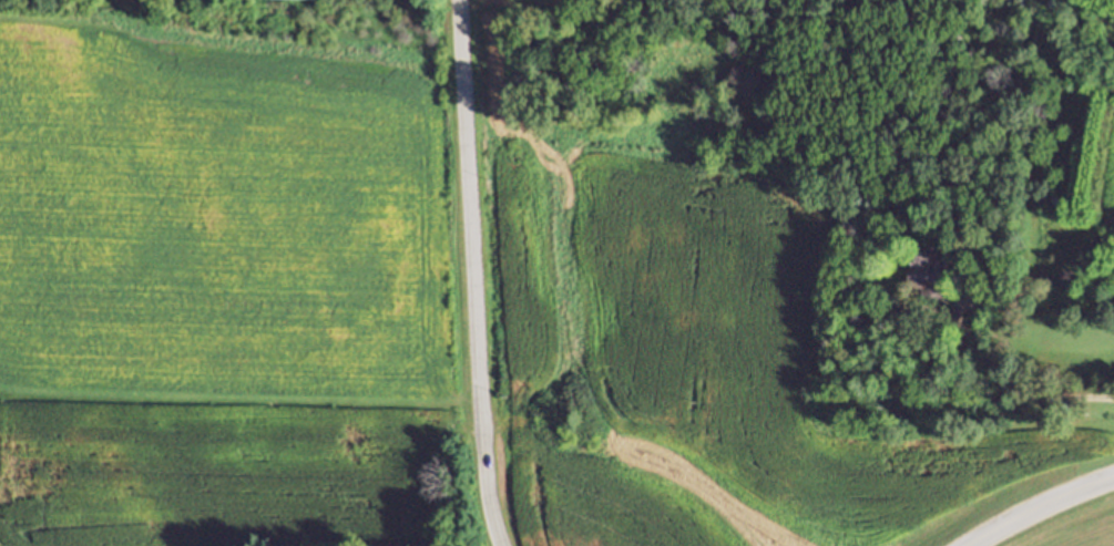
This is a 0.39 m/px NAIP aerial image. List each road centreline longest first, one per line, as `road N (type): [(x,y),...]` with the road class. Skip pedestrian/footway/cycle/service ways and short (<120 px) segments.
road 1 (residential): [(501,545),(482,412),(458,0)]
road 2 (secondary): [(1113,477),(966,545)]

